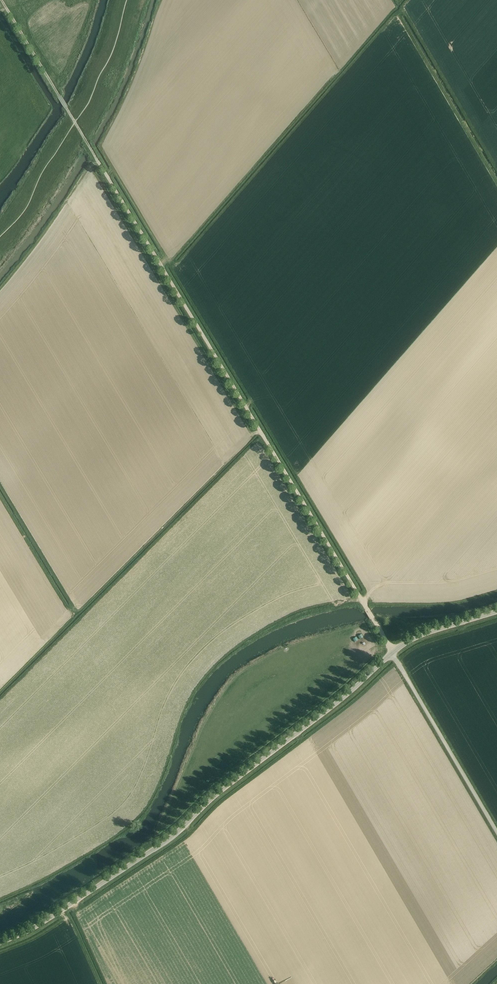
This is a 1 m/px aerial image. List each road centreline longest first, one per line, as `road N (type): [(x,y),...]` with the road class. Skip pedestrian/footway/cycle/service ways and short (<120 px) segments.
road 1 (track): [(392,653),(0,0)]
road 2 (unclassified): [(0,943),(168,840),(392,653)]
road 3 (unclassified): [(496,832),(392,653)]

